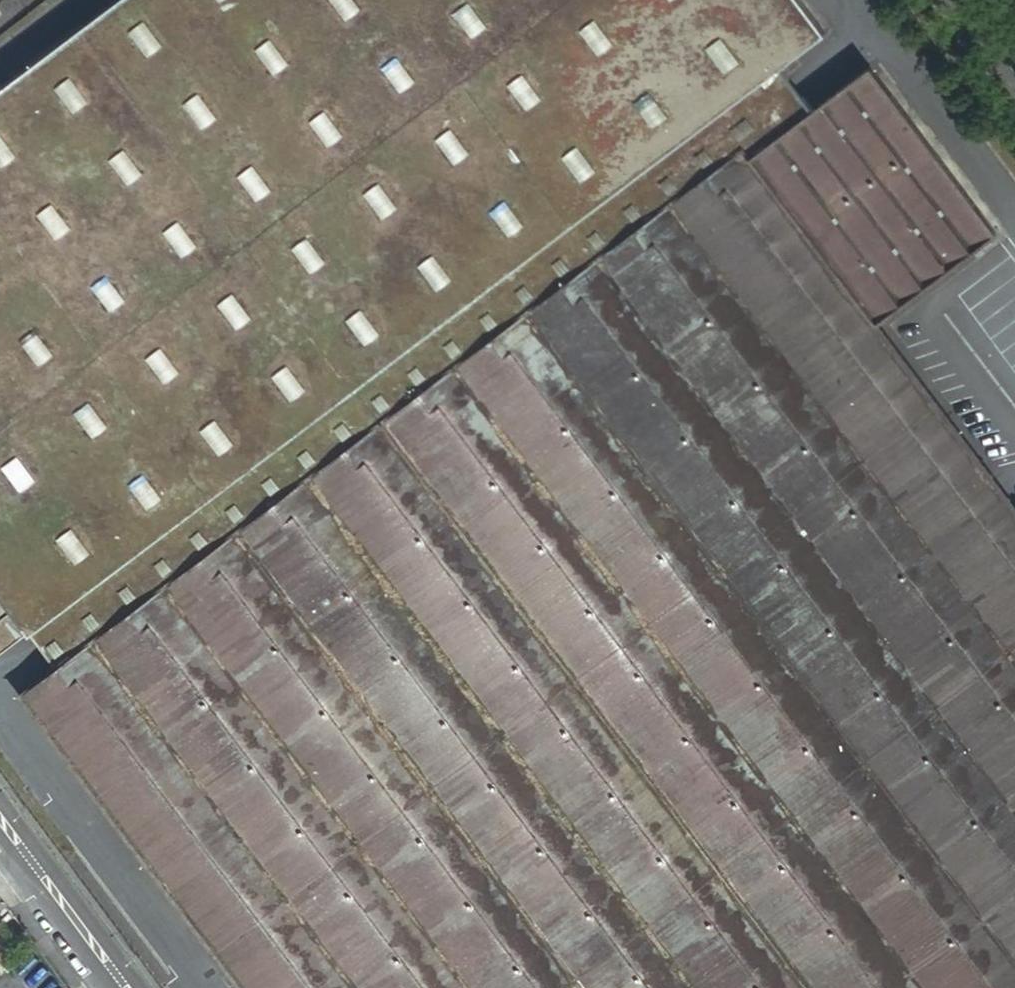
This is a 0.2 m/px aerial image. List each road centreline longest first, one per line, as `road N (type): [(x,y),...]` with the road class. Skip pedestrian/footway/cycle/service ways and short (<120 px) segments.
road 1 (unclassified): [(114,987),(0,835)]

